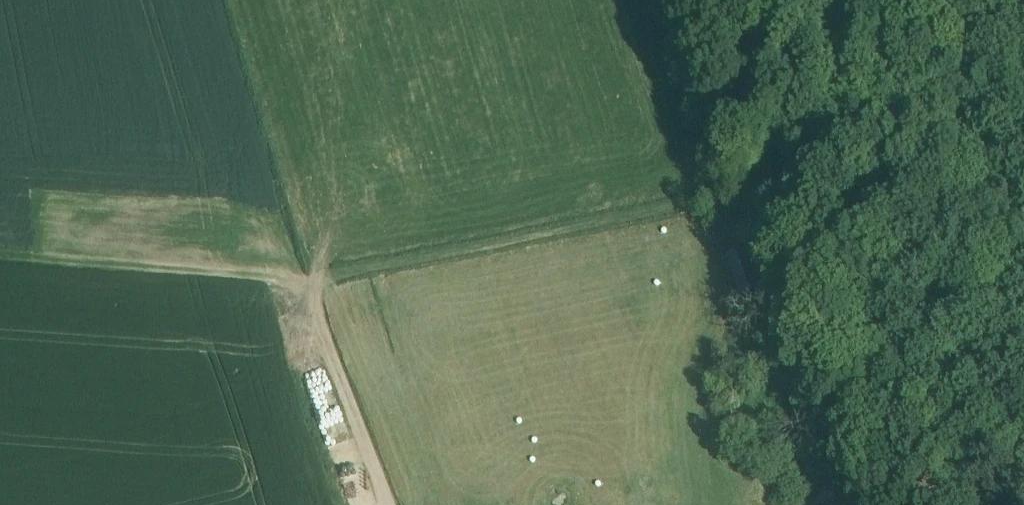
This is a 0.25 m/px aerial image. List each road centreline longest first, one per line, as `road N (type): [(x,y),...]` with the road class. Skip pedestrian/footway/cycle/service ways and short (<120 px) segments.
road 1 (track): [(766,189),(304,284),(390,504)]

